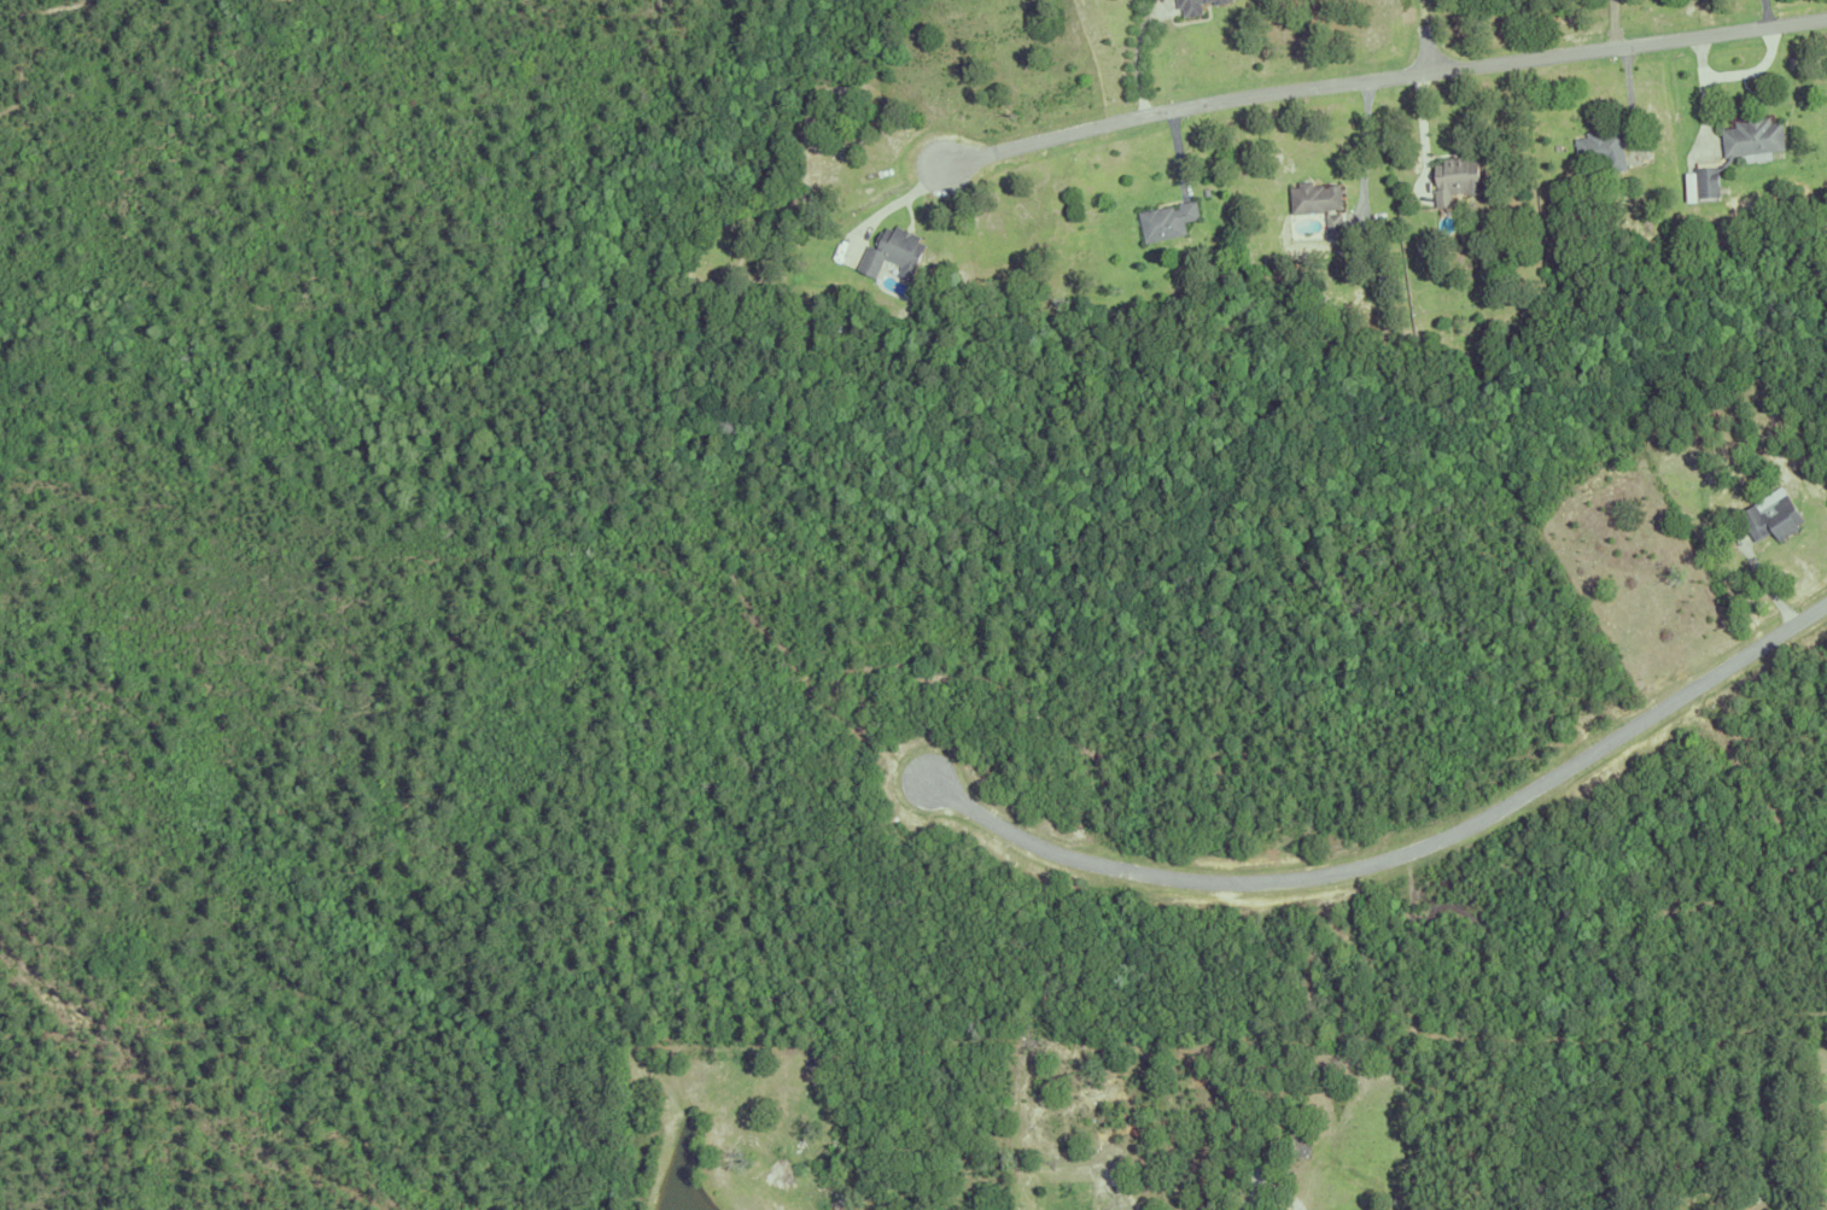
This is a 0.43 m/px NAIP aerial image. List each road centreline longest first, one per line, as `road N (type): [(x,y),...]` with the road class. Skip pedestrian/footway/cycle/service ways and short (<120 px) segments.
road 1 (residential): [(928,784),(1052,852),(1108,867),(1269,883),(1331,876),(1448,835),(1513,800),(1826,603)]
road 2 (residential): [(1826,17),(1257,95),(895,176)]

